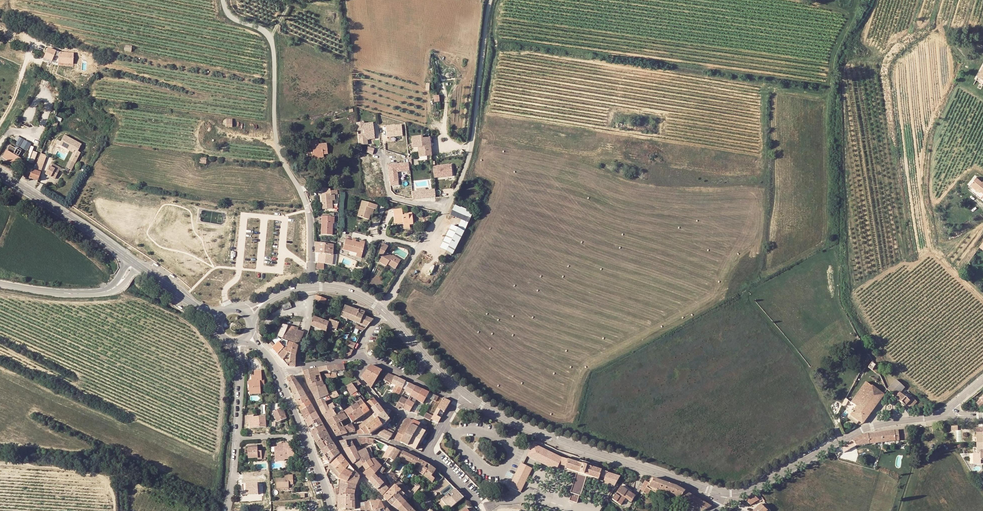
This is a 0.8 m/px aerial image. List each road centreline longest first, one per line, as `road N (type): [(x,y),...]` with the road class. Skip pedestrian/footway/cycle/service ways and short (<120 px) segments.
road 1 (unclassified): [(223,0),(230,14),(272,42),(280,156),(310,216),(312,286)]
road 2 (tertiary): [(721,493),(536,431),(463,392)]
road 3 (tertiary): [(721,493),(752,489),(863,430),(943,413)]
road 4 (unclassified): [(445,208),(473,143),(491,0)]
road 5 (tertiary): [(128,259),(0,173)]
road 6 (residential): [(242,361),(228,510)]
road 7 (residential): [(482,510),(422,458),(458,400)]
road 8 (tertiary): [(280,375),(332,510)]
road 9 (track): [(0,462),(101,475),(115,510)]
road 10 (unclassified): [(298,369),(363,478)]

